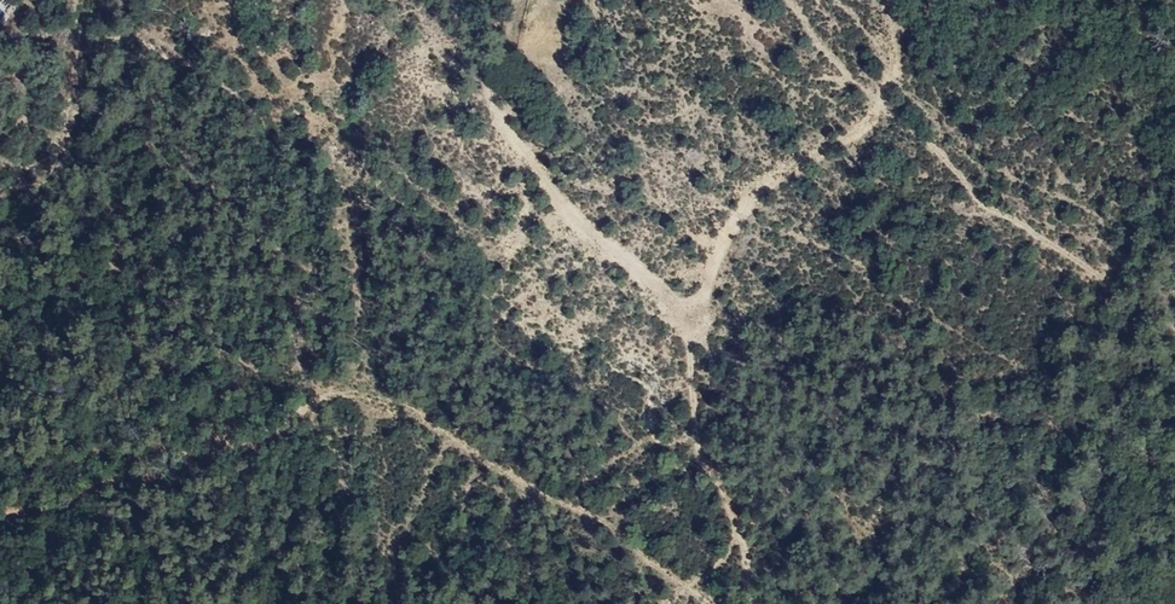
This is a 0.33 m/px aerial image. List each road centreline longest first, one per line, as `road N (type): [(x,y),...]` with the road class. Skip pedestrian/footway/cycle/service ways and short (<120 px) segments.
road 1 (track): [(717,603),(573,505),(474,461),(422,413),(316,388),(200,468),(0,513)]
road 2 (track): [(491,100),(548,183),(689,327),(705,455),(742,542),(754,603)]

